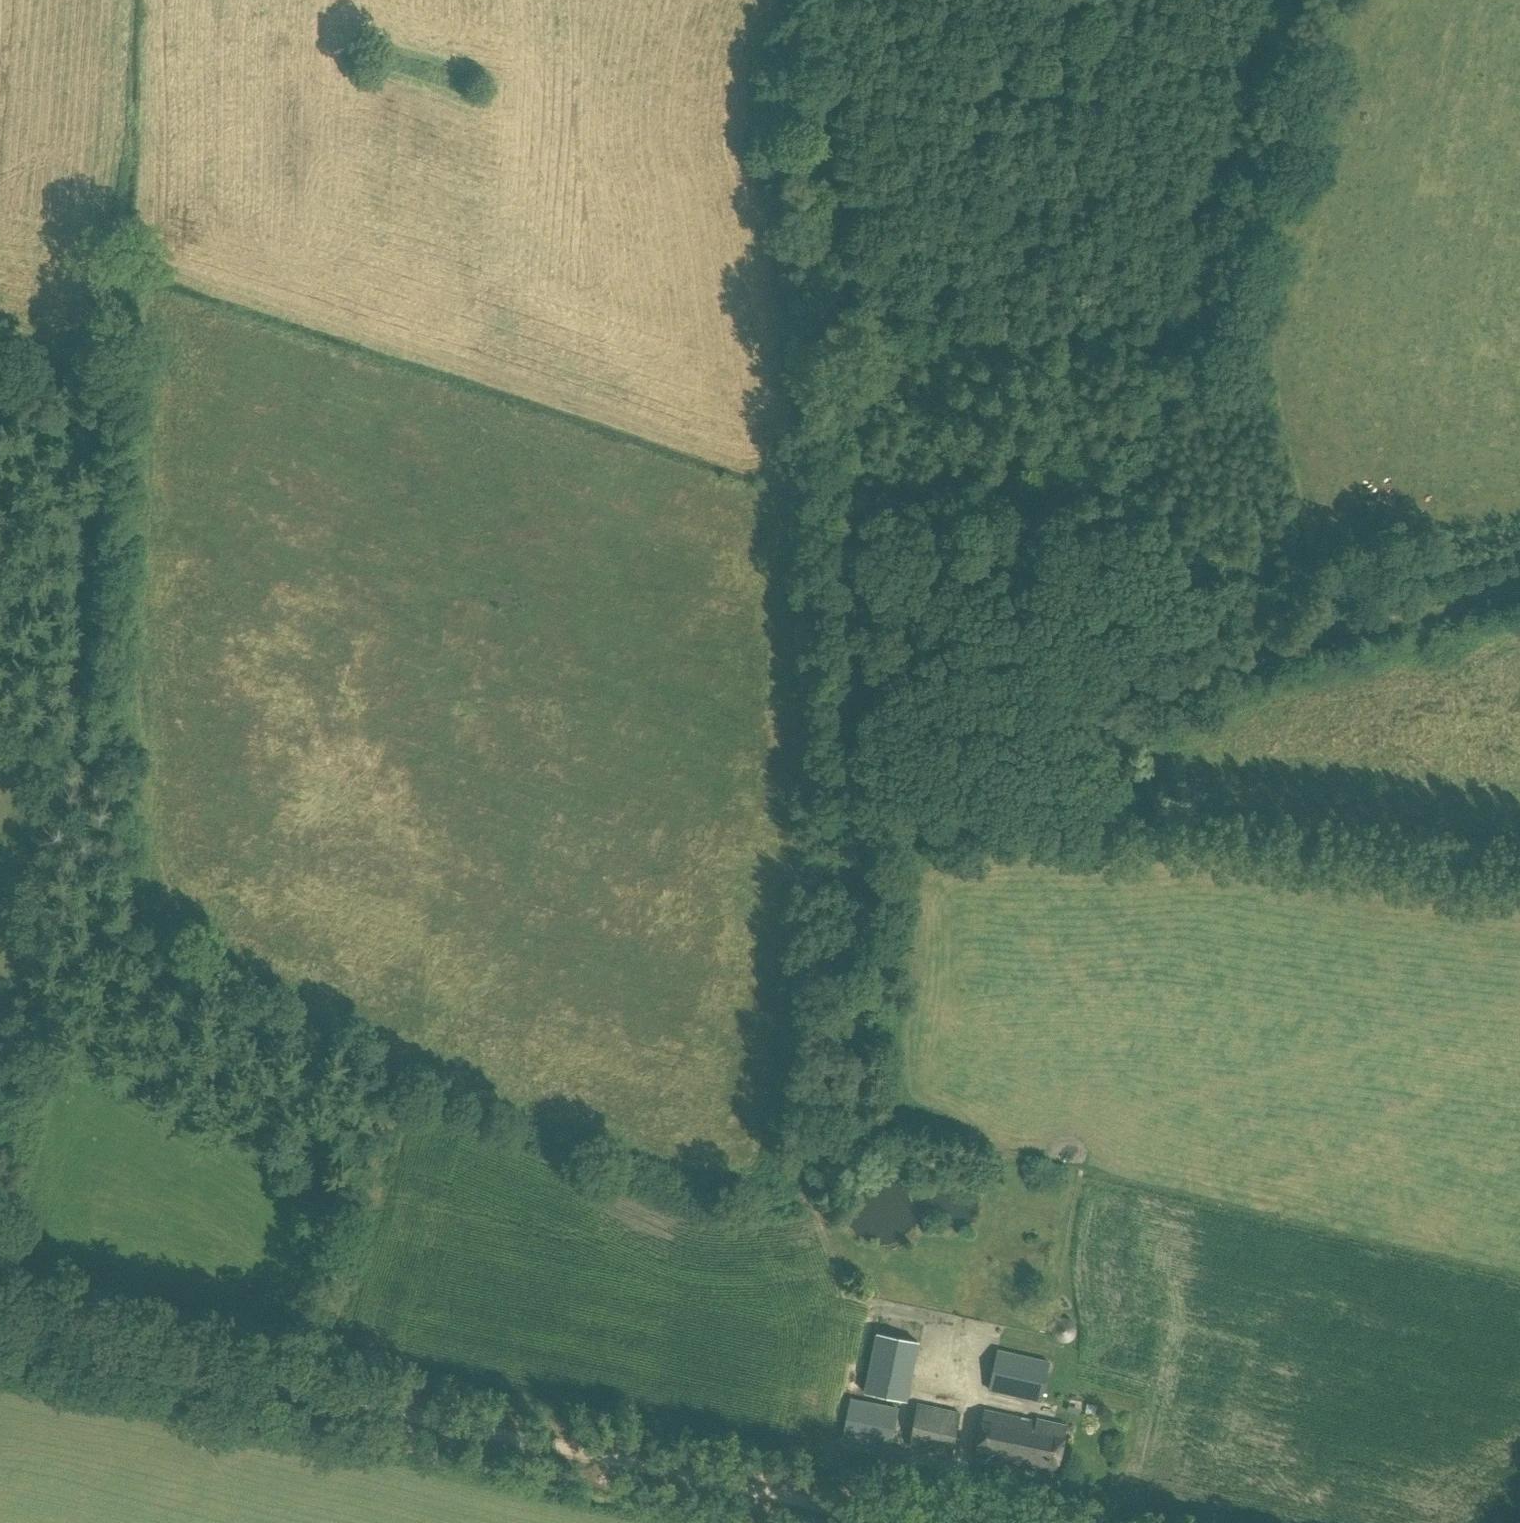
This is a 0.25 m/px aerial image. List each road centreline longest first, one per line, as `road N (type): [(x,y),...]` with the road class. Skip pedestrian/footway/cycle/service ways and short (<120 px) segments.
road 1 (track): [(906,1522),(0,1327)]

